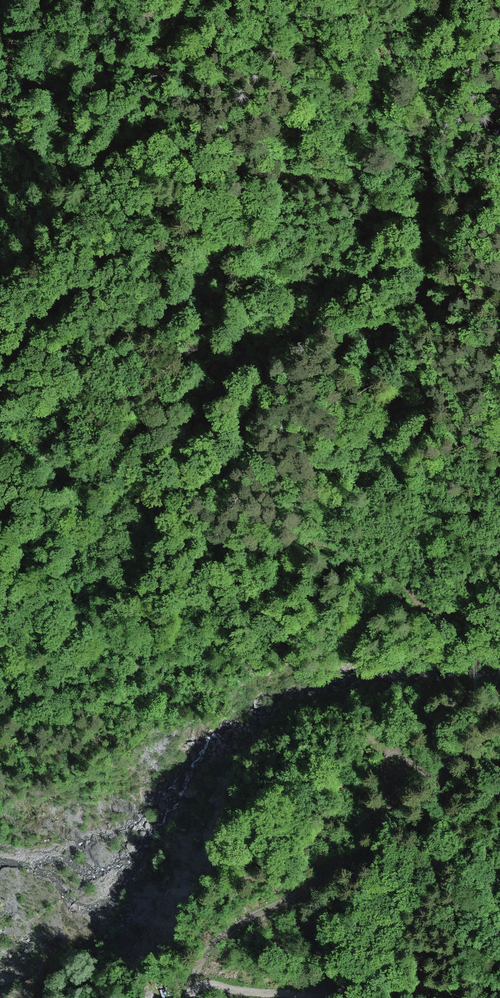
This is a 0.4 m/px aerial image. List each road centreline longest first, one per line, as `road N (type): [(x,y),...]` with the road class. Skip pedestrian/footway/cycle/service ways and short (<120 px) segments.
road 1 (track): [(462,623),(330,545),(280,551),(214,541),(162,496),(67,468),(0,426)]
road 2 (track): [(0,46),(87,136),(176,178),(310,177),(429,198)]
road 3 (track): [(0,713),(49,691),(132,677),(138,660),(90,619),(0,499)]
road 4 (track): [(386,840),(394,816),(387,751),(396,748),(443,786),(451,772),(441,706),(476,707),(475,624)]
road 5 (track): [(195,984),(198,960),(226,934),(386,840)]
road 6 (track): [(190,997),(195,984),(306,997)]

